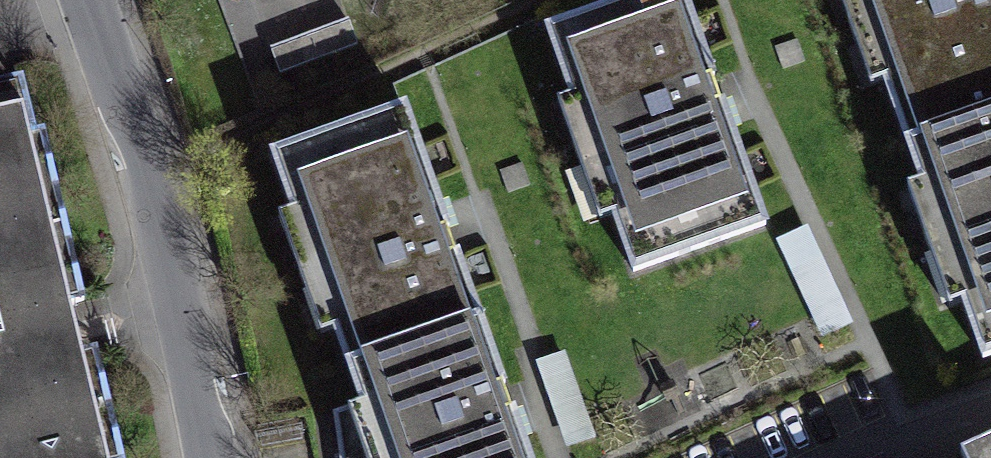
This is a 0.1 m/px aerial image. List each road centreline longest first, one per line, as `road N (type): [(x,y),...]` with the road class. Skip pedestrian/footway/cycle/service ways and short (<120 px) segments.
road 1 (residential): [(94,0),(155,163),(177,247),(212,457)]

